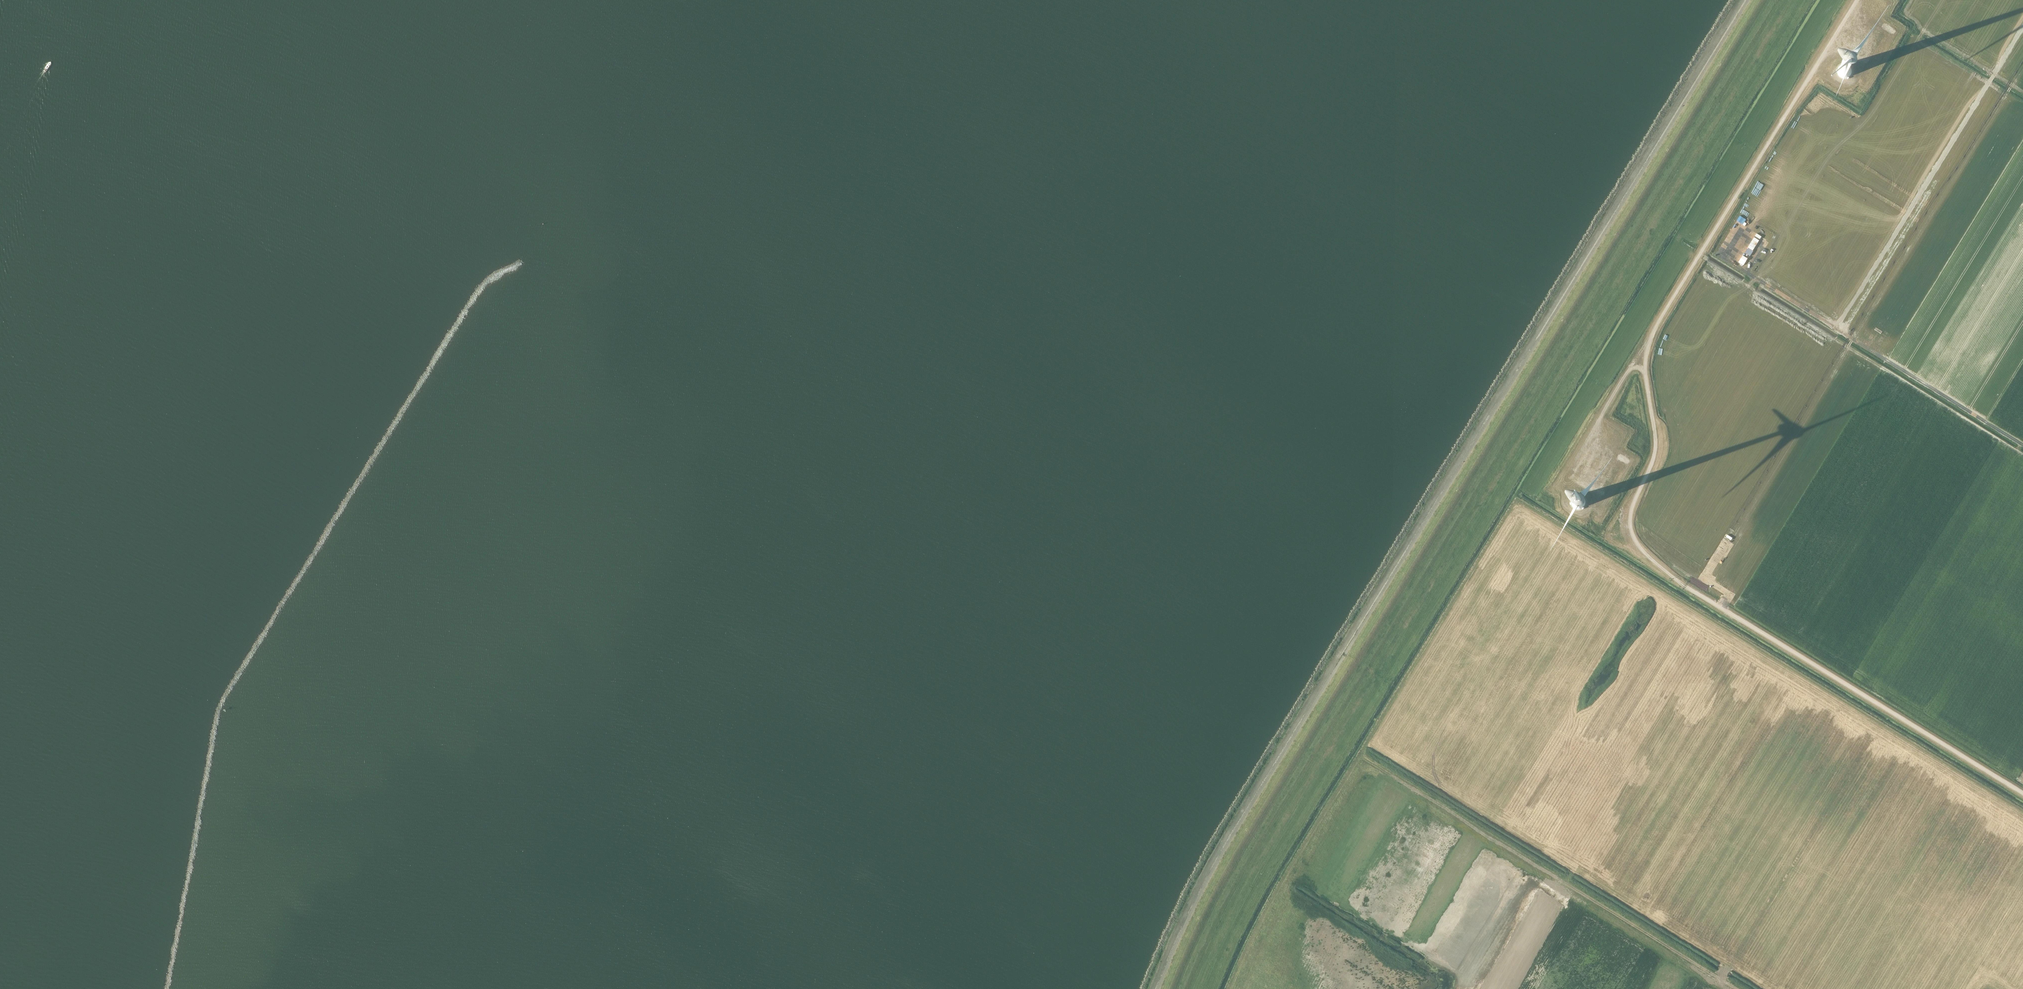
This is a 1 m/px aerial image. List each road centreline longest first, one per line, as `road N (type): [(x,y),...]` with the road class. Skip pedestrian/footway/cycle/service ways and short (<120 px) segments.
road 1 (unclassified): [(1158,988),(1230,841),(1748,0)]

